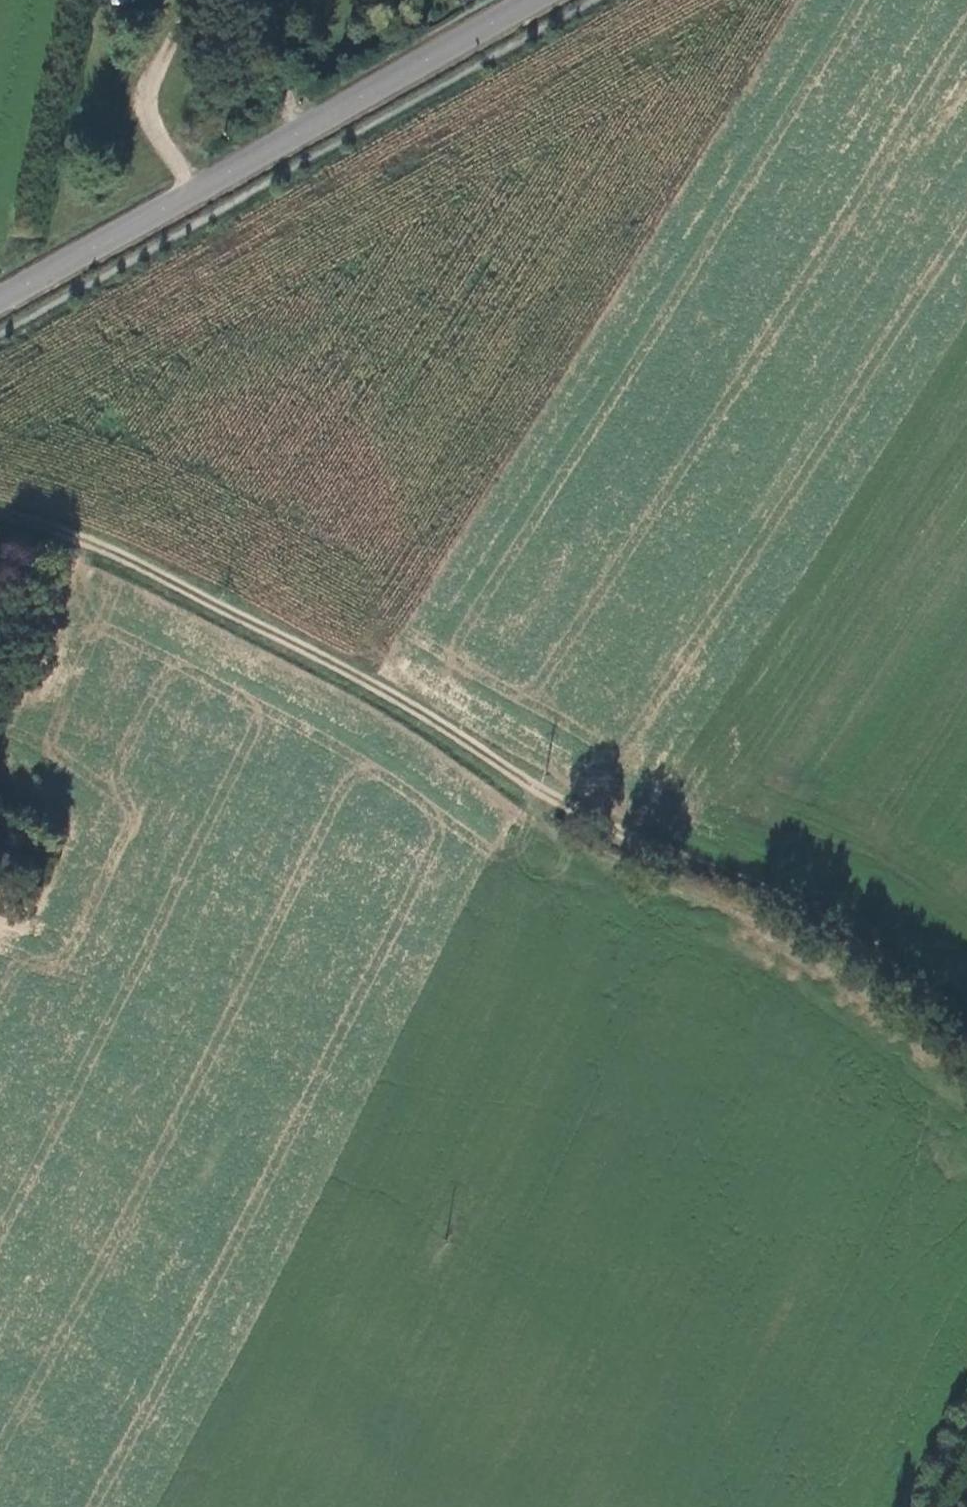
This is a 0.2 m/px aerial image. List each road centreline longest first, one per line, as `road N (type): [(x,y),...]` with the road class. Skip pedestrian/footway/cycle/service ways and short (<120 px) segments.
road 1 (track): [(966,1016),(114,554),(0,514)]
road 2 (tertiary): [(0,297),(533,0)]

